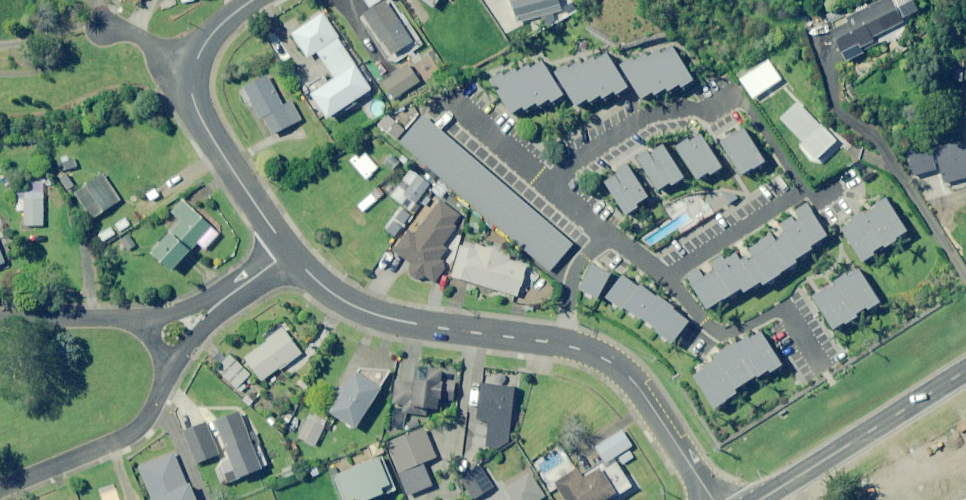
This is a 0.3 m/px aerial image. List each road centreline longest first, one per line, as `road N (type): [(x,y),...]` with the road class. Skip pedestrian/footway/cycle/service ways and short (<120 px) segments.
road 1 (residential): [(713,499),(609,361),(565,344),(348,305),(288,254)]
road 2 (primary): [(965,370),(757,499)]
road 3 (residential): [(288,254),(194,104),(197,59)]
road 4 (residential): [(0,487),(130,431),(171,370)]
road 5 (residential): [(141,316),(0,316)]

